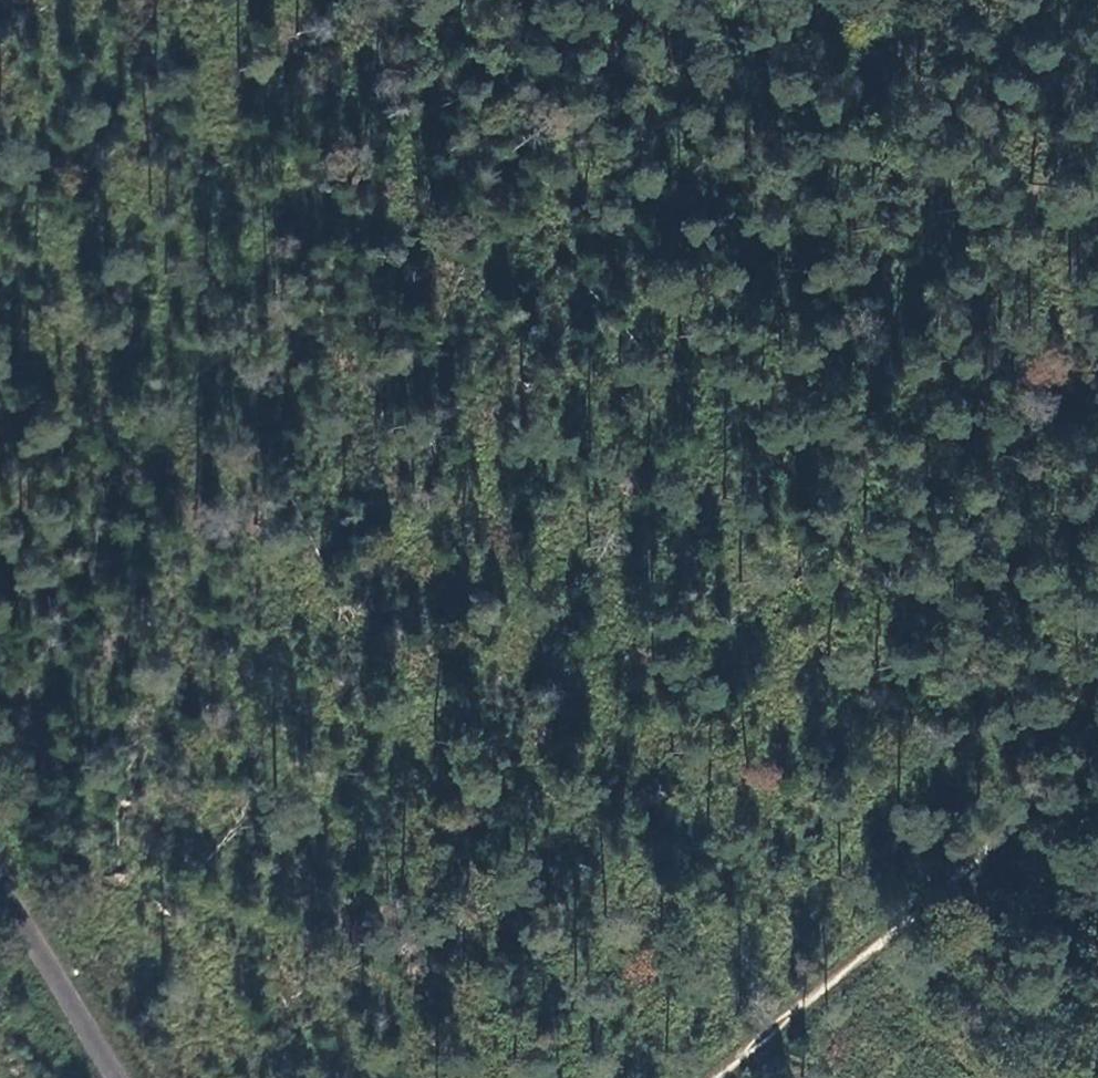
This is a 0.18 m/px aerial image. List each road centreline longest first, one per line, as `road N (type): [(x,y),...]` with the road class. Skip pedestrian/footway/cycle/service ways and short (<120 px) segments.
road 1 (track): [(711,1077),(1097,738)]
road 2 (track): [(117,1077),(0,885)]

